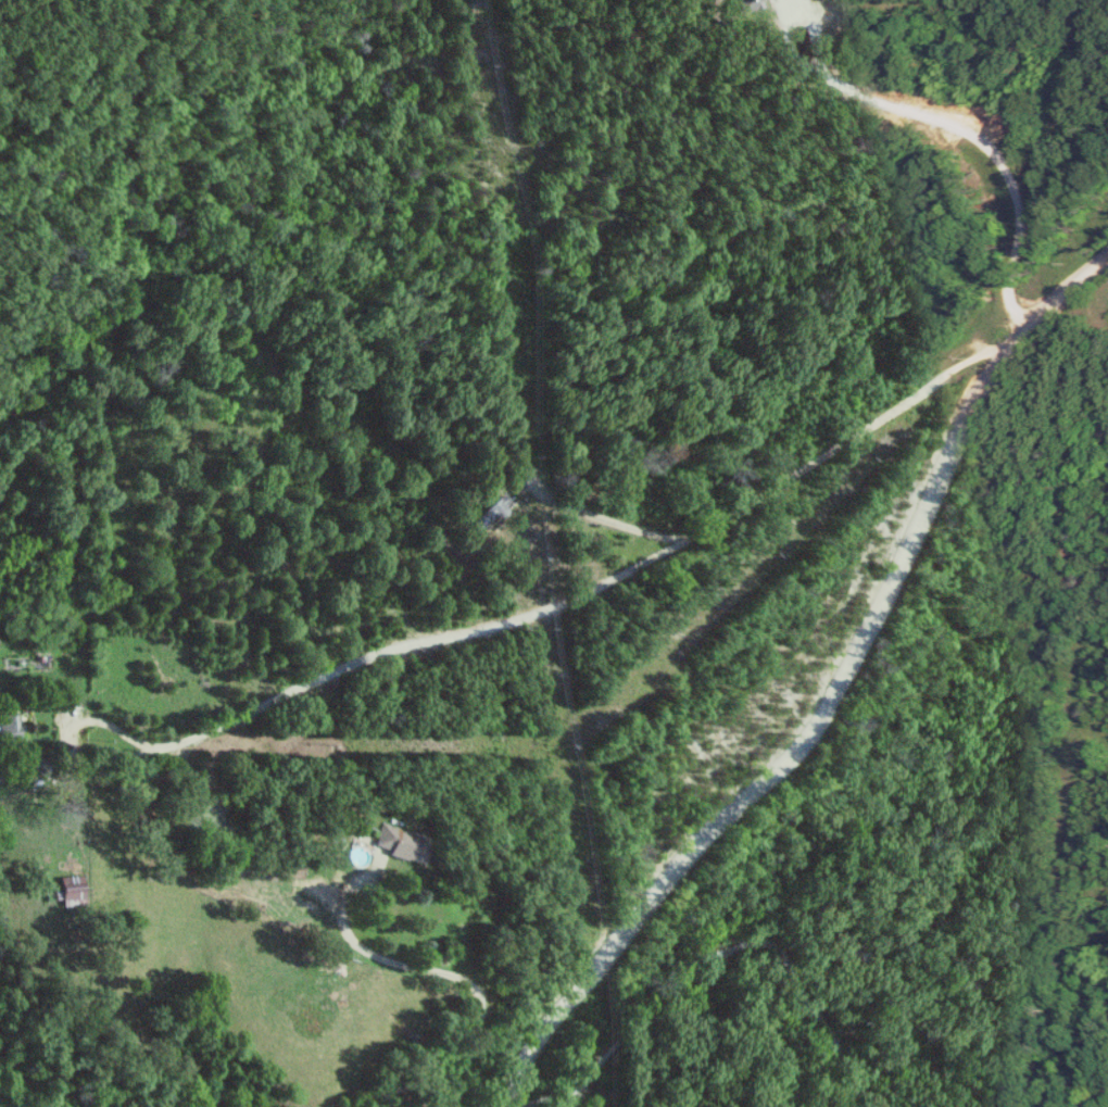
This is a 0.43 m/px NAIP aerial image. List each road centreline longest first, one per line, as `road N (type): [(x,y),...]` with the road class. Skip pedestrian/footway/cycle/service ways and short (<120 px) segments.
road 1 (residential): [(508,1106),(552,1016),(830,701),(981,390),(1018,331),(1107,254)]

